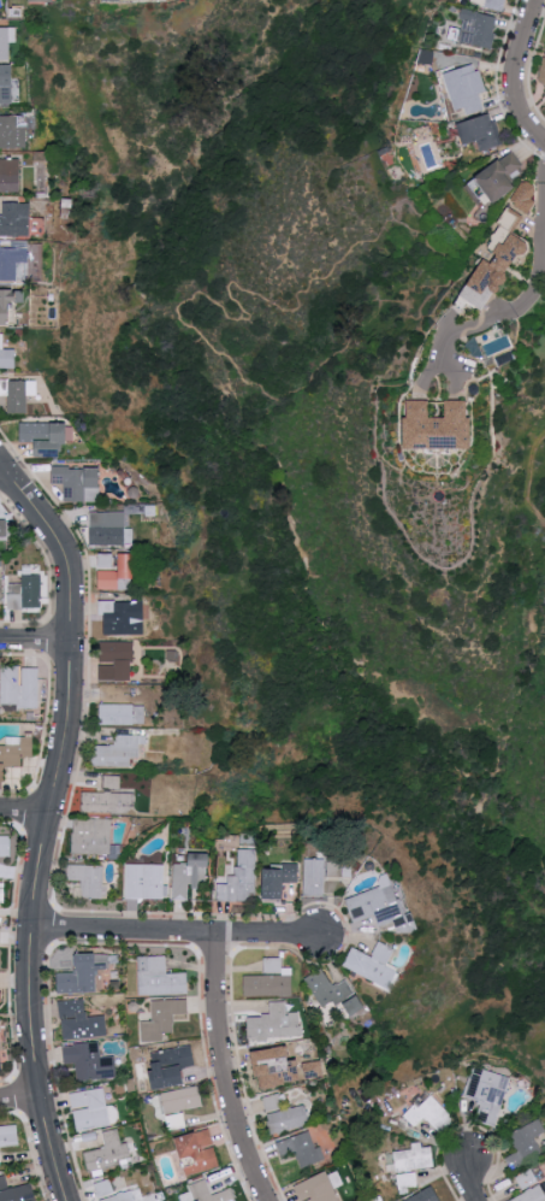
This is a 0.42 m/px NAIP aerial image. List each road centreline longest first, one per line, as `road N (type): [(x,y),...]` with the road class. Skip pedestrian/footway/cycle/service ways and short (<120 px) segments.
road 1 (residential): [(64,1200),(32,1068),(31,925),(70,702),(70,582),(58,540),(0,463)]
road 2 (residential): [(31,925),(321,936)]
road 3 (residential): [(269,1200),(223,1065),(217,934)]
road 4 (residential): [(544,147),(526,131),(515,75),(541,0)]

